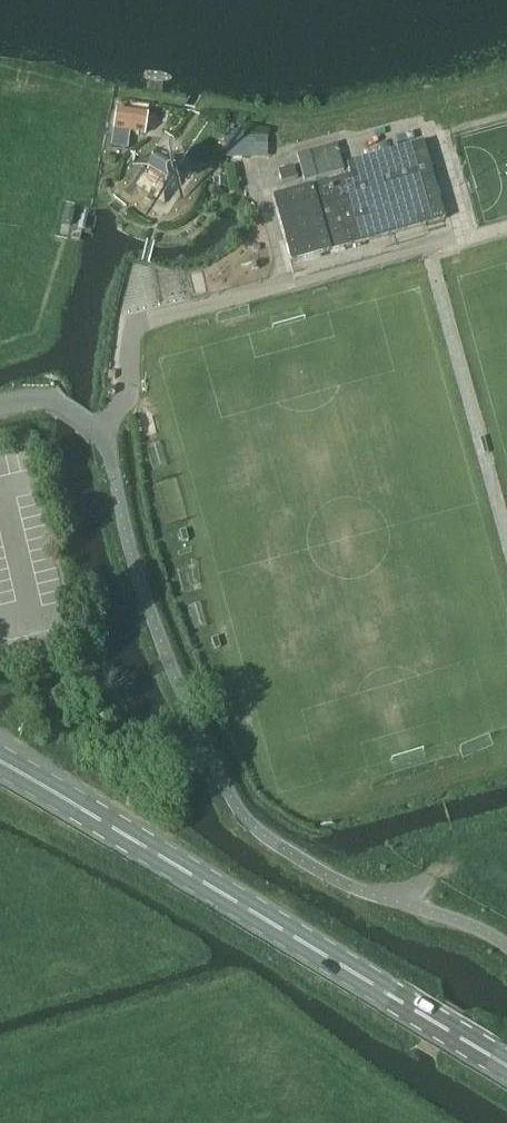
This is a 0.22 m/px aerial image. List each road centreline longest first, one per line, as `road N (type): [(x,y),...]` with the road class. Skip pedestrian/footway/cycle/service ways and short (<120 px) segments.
road 1 (secondary): [(390,998),(0,760)]
road 2 (secondary): [(390,998),(506,1067)]

